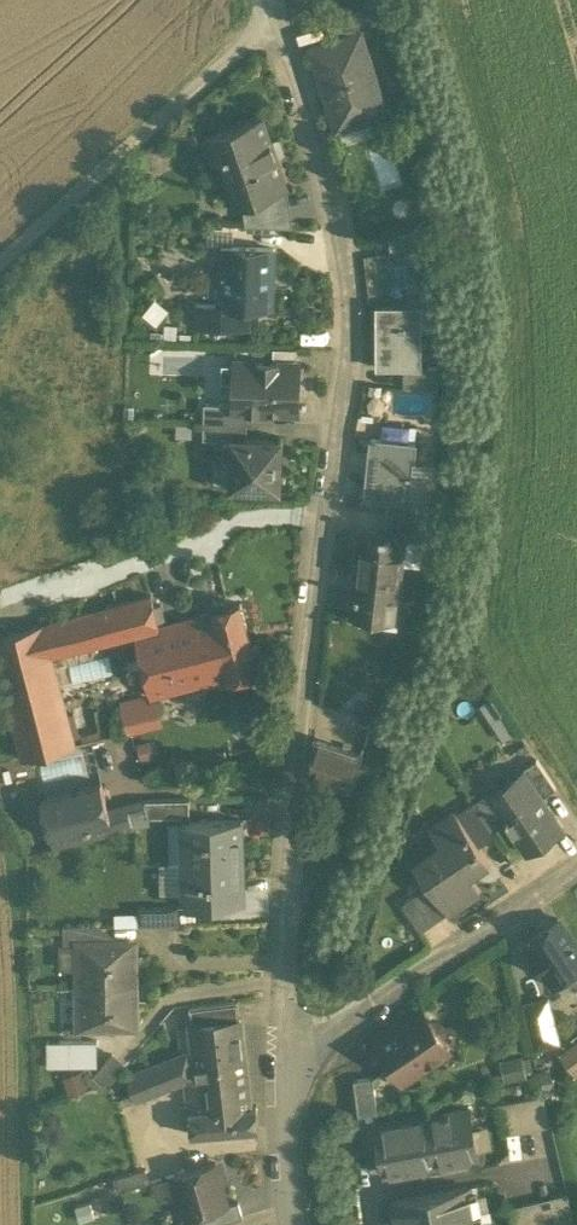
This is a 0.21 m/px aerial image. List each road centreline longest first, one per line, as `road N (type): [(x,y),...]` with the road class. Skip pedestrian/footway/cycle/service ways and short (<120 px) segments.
road 1 (residential): [(285,1064),(297,787),(352,311),(341,222),(284,19)]
road 2 (residential): [(284,19),(0,262)]
road 3 (residential): [(285,1064),(576,867)]
road 4 (residential): [(295,1224),(285,1064)]

